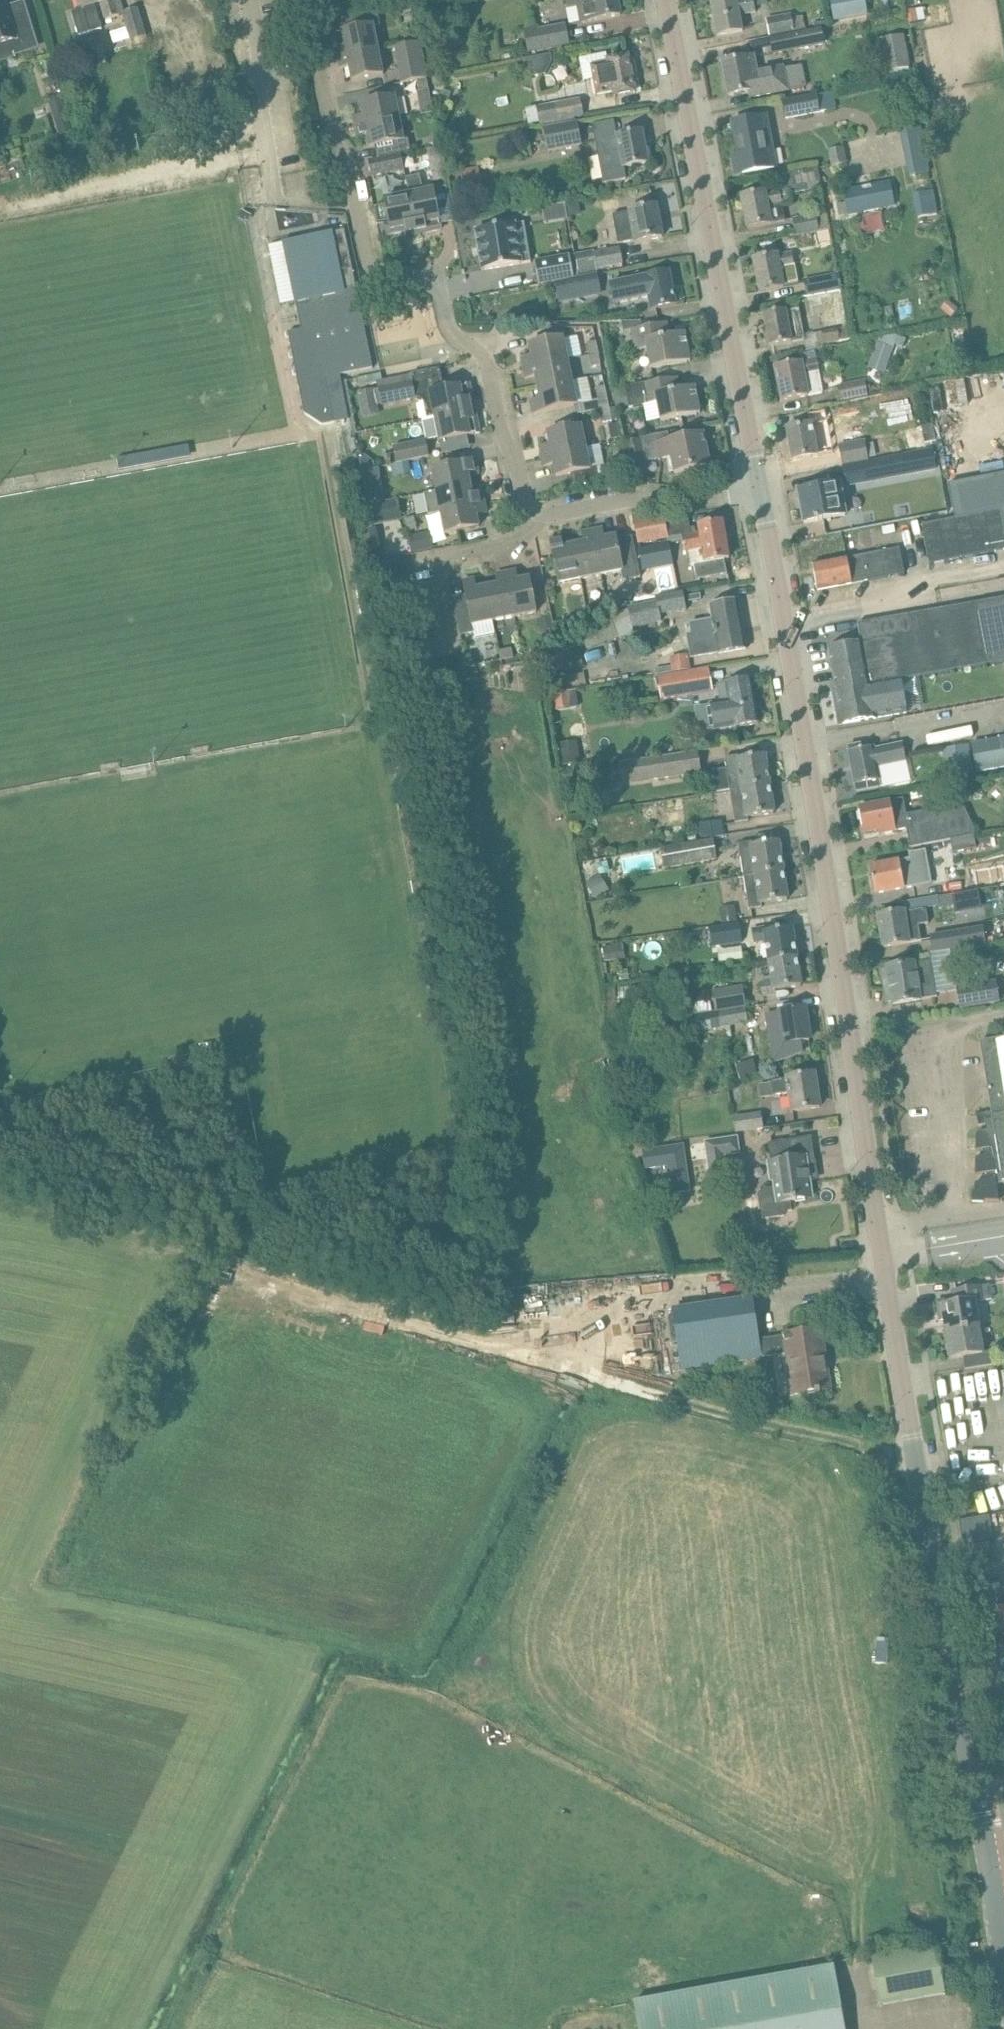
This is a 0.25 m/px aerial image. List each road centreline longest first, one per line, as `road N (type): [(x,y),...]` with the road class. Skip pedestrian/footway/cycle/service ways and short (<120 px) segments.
road 1 (tertiary): [(992,1879),(912,1437),(761,489)]
road 2 (residential): [(533,513),(482,354),(447,327),(431,280),(386,277),(369,259),(351,174),(309,45),(257,35)]
road 3 (tertiary): [(761,489),(665,0)]
road 4 (residential): [(761,489),(533,513)]
road 5 (residential): [(273,195),(257,110),(257,35)]
road 6 (residential): [(395,565),(508,544),(533,513)]

